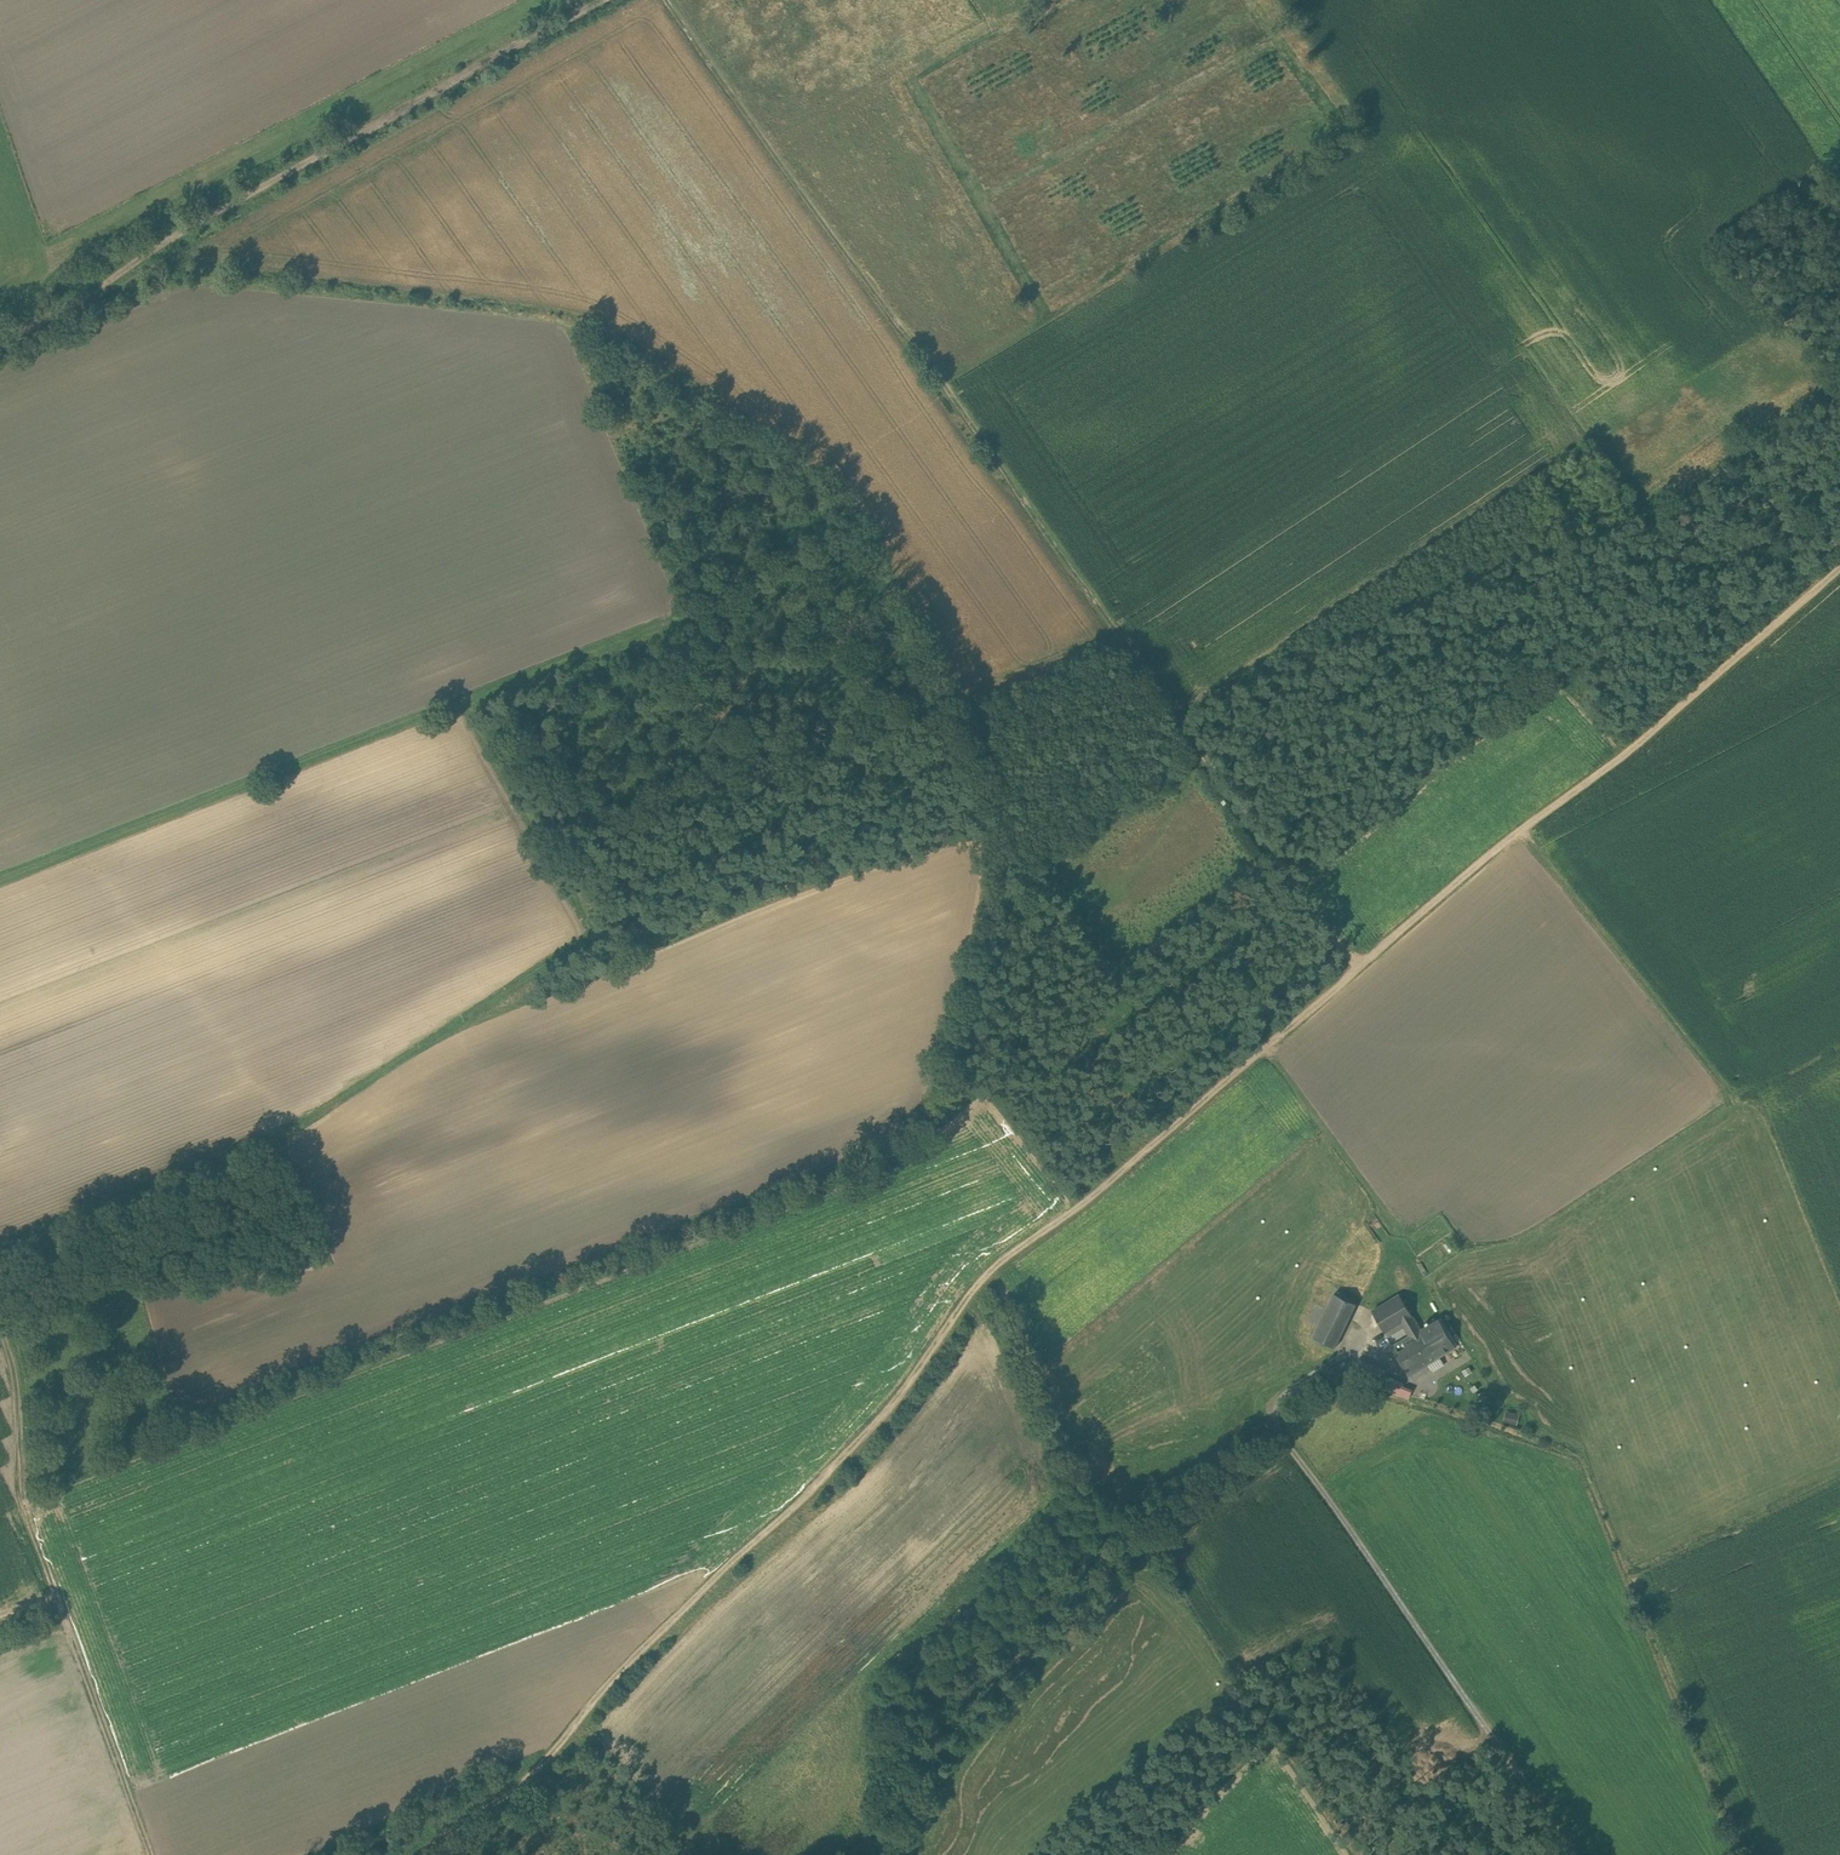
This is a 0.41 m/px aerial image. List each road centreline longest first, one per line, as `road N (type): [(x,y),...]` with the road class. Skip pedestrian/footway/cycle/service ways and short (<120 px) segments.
road 1 (track): [(417,1854),(520,1782),(641,1648),(810,1493),(904,1392),(987,1272),(1082,1203),(1839,568)]
road 2 (track): [(667,0),(1358,968)]
road 3 (track): [(0,336),(605,0)]
road 4 (track): [(0,878),(643,629)]
road 5 (track): [(1577,1854),(1277,1427),(1276,1395),(1357,1342)]
road 6 (track): [(146,1854),(22,1499),(17,1371),(0,1316)]

